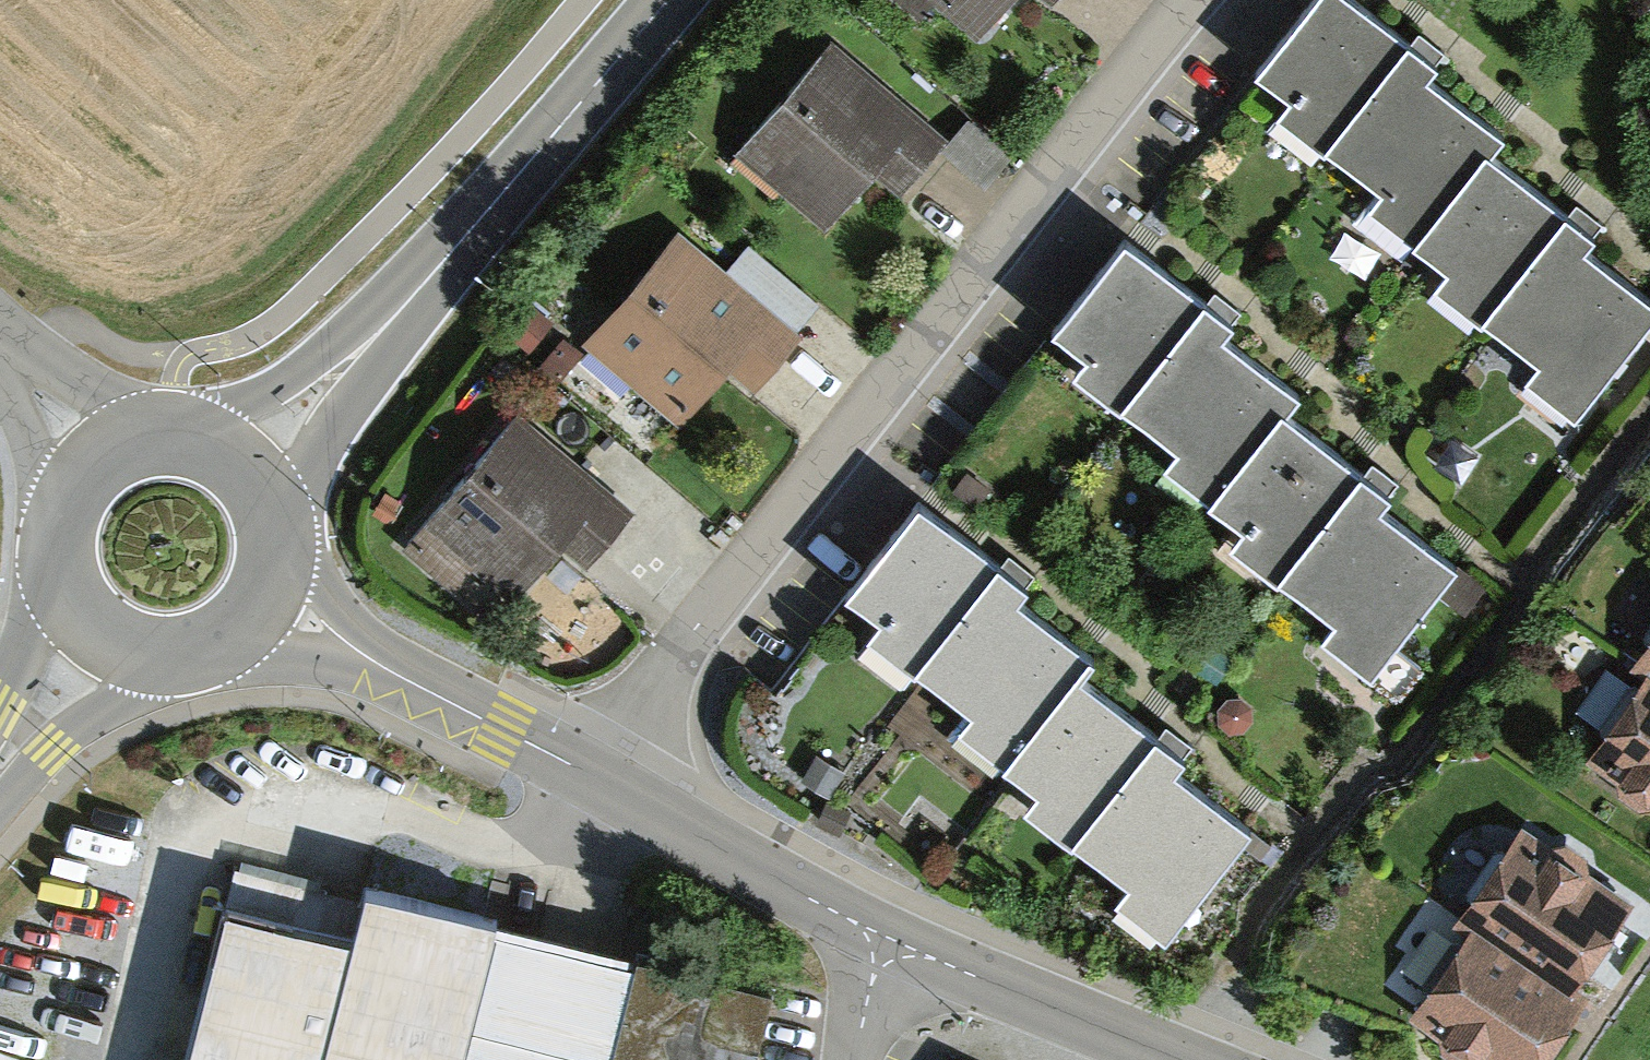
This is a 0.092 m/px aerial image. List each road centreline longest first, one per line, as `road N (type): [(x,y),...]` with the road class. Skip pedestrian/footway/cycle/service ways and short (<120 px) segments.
road 1 (residential): [(595,782),(629,716),(728,576),(1195,0)]
road 2 (tertiary): [(668,0),(379,332),(239,466)]
road 3 (tertiary): [(595,782),(254,605)]
road 4 (tertiary): [(881,942),(595,782)]
road 5 (tertiary): [(1177,1059),(881,942)]
road 6 (tertiary): [(93,456),(57,502),(49,560),(58,589),(95,635)]
road 7 (tertiary): [(95,635),(121,649),(181,654),(209,644),(254,605)]
road 8 (tertiary): [(95,635),(0,765)]
road 9 (tertiary): [(239,466),(191,438),(163,433),(93,456)]
road 10 (tertiary): [(254,605),(271,548),(268,518),(239,466)]
road 11 (residential): [(93,456),(0,354)]
road 12 (residential): [(881,942),(847,1059)]

